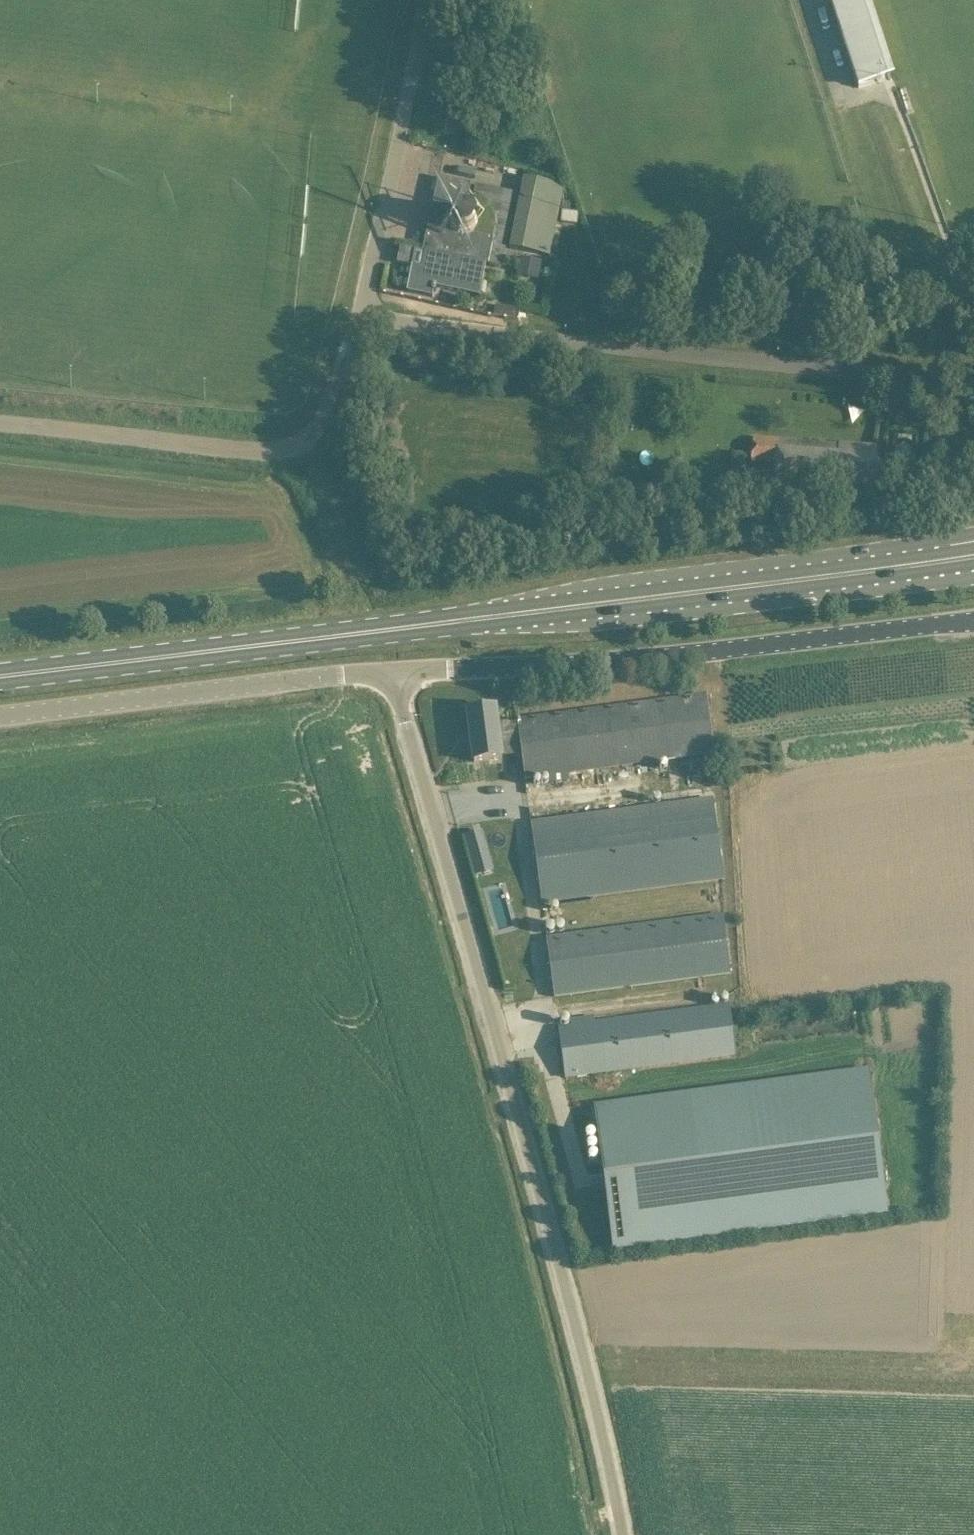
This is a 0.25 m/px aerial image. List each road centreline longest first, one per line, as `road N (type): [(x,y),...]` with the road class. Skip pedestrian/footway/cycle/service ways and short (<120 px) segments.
road 1 (primary): [(0,677),(919,565)]
road 2 (unclassified): [(622,1534),(578,1319),(389,671)]
road 3 (residential): [(973,376),(658,353),(360,315)]
road 4 (unclassified): [(973,621),(623,662),(389,671)]
road 5 (track): [(360,315),(324,421),(300,443),(272,451),(0,423)]
road 6 (unclassified): [(0,715),(389,671)]
road 7 (unclassified): [(360,315),(426,0)]

